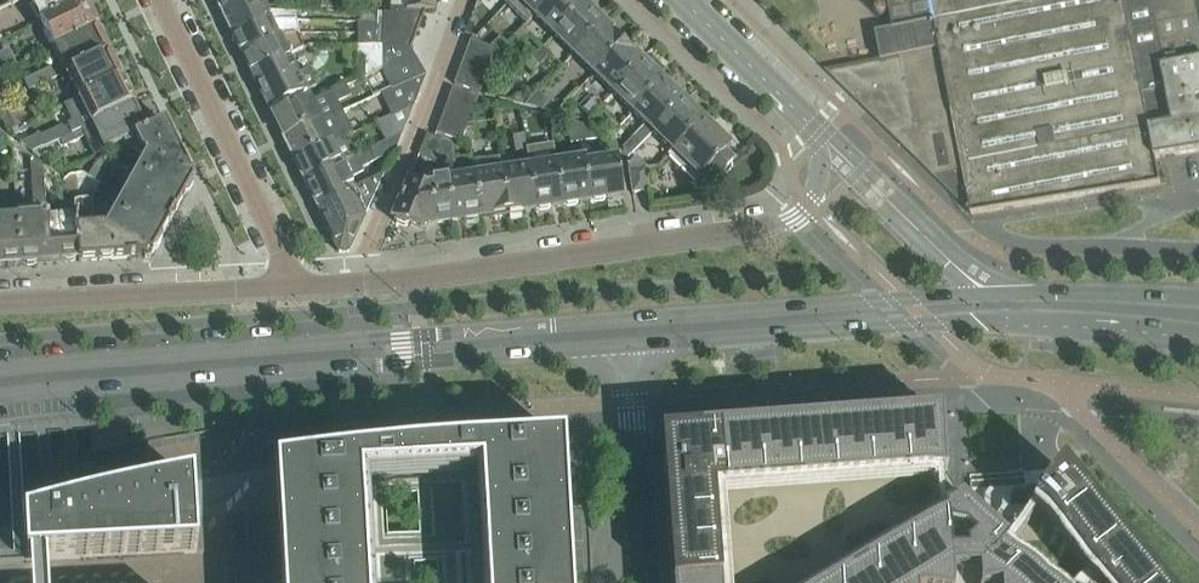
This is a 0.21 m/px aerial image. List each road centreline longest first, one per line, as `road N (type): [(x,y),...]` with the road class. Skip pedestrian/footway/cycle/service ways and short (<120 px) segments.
road 1 (secondary): [(0,394),(976,322),(1198,337)]
road 2 (secondary): [(1198,298),(1056,292),(906,298),(0,370)]
road 3 (residential): [(808,122),(820,153),(819,185),(803,213),(782,223),(358,282)]
road 4 (residential): [(287,286),(277,245),(161,0)]
road 5 (residential): [(358,282),(461,0)]
road 6 (residential): [(287,286),(0,299)]
road 7 (residential): [(808,122),(684,0)]

